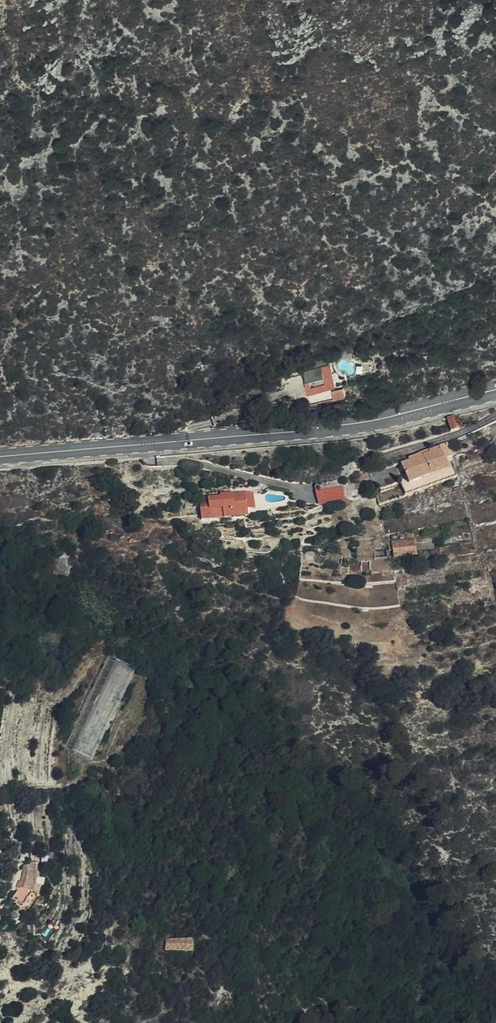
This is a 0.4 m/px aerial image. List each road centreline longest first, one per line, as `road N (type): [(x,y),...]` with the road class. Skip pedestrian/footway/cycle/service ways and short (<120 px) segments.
road 1 (primary): [(0,456),(338,427),(495,391)]

